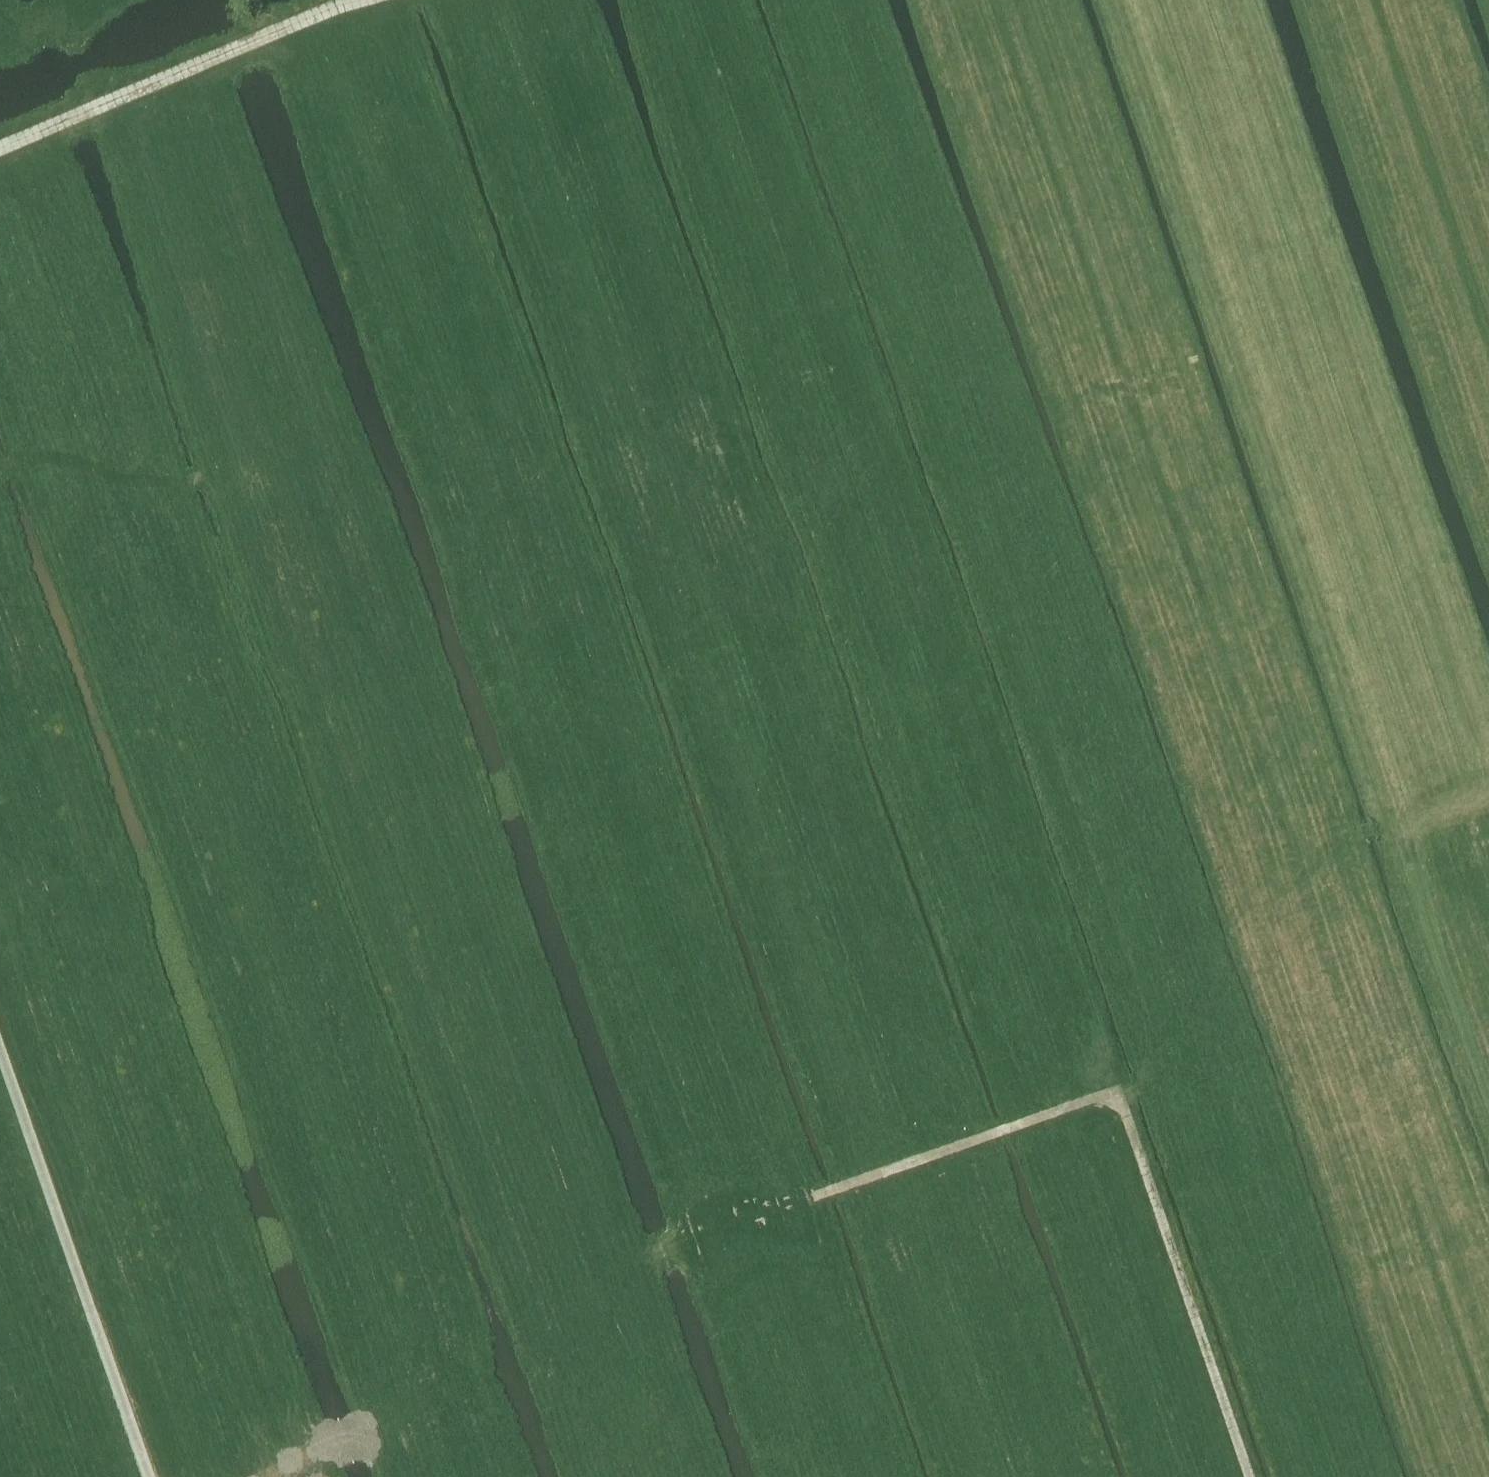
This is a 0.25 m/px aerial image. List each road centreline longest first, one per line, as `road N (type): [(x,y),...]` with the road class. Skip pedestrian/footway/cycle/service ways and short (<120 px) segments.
road 1 (track): [(1246,1476),(1112,1095),(827,1187)]
road 2 (track): [(153,1476),(0,1039)]
road 3 (track): [(0,464),(41,461),(176,490),(222,474)]

